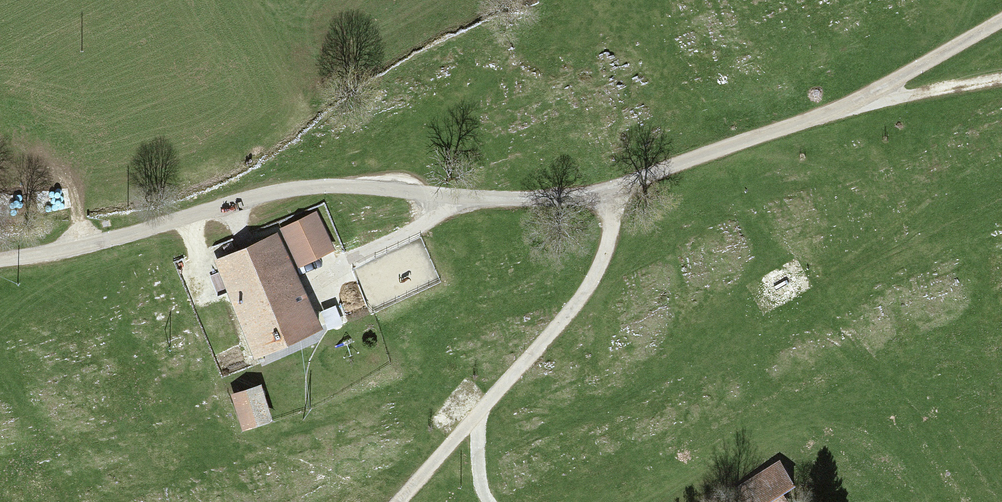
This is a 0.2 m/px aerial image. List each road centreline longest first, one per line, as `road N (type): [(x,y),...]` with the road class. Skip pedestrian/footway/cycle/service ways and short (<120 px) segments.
road 1 (unclassified): [(0,260),(97,243),(298,187),(527,199),(613,190)]
road 2 (unclassified): [(613,190),(872,95),(1001,20)]
road 3 (unclassified): [(613,190),(606,248),(587,288),(397,501)]
road 4 (track): [(872,95),(1001,78)]

